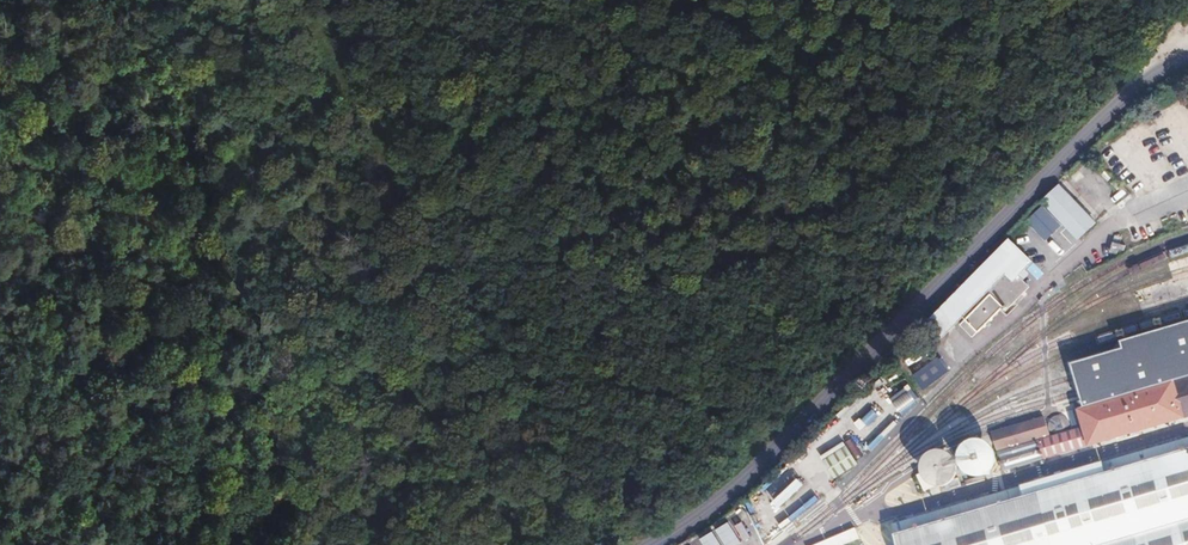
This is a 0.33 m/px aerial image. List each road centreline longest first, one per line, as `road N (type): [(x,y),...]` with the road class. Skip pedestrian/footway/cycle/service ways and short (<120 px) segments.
road 1 (track): [(0,155),(898,324)]
road 2 (tertiary): [(1187,61),(1128,98),(712,508),(653,544)]
road 3 (track): [(620,516),(303,0)]

